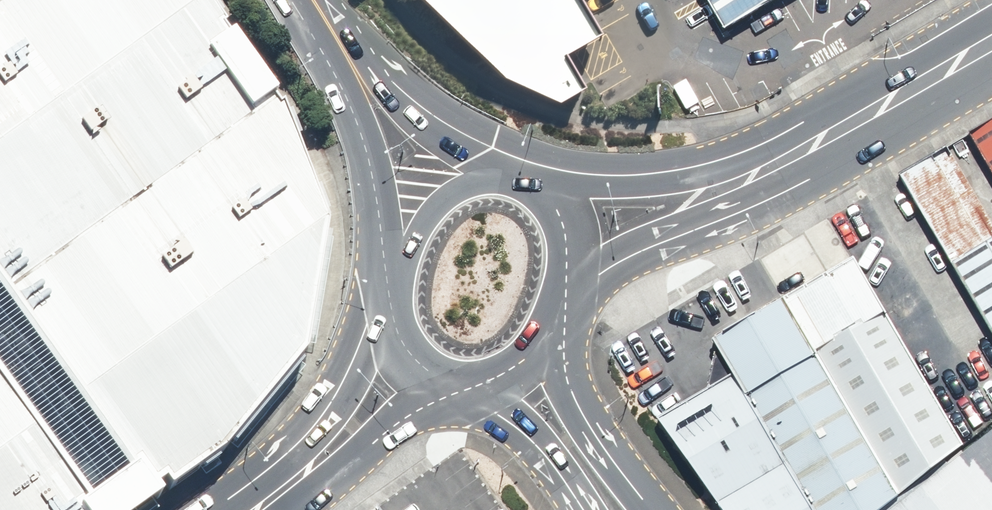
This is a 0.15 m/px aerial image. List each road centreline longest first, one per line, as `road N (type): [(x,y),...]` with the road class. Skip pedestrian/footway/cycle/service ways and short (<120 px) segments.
road 1 (secondary): [(991,43),(733,188)]
road 2 (secondary): [(397,258),(329,28)]
road 3 (secondary): [(329,28),(399,104),(510,179)]
road 4 (secondary): [(289,501),(311,442),(391,305)]
road 5 (secondary): [(545,336),(656,509)]
road 6 (secondary): [(450,381),(289,501)]
road 7 (secondary): [(536,190),(733,188)]
road 8 (secondary): [(733,188),(601,256),(567,265)]
road 9 (secondary): [(581,509),(486,382)]
road 10 (secondary): [(397,258),(436,201),(467,185),(510,179)]

